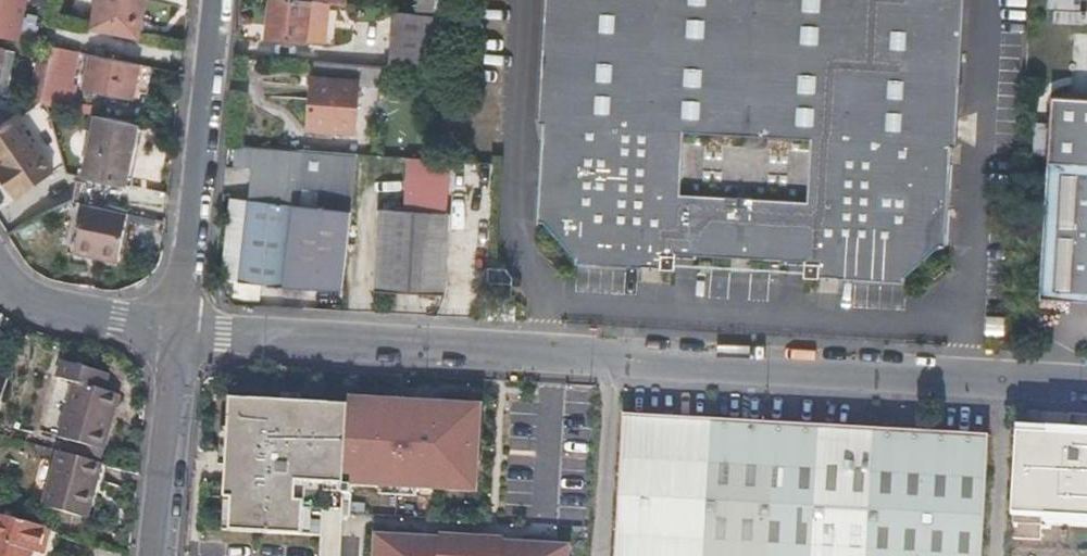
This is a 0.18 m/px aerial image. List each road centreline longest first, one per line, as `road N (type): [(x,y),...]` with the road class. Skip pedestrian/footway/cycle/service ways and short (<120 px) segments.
road 1 (residential): [(178,330),(214,0)]
road 2 (residential): [(155,555),(178,330)]
road 3 (residential): [(0,263),(46,310),(178,330)]

